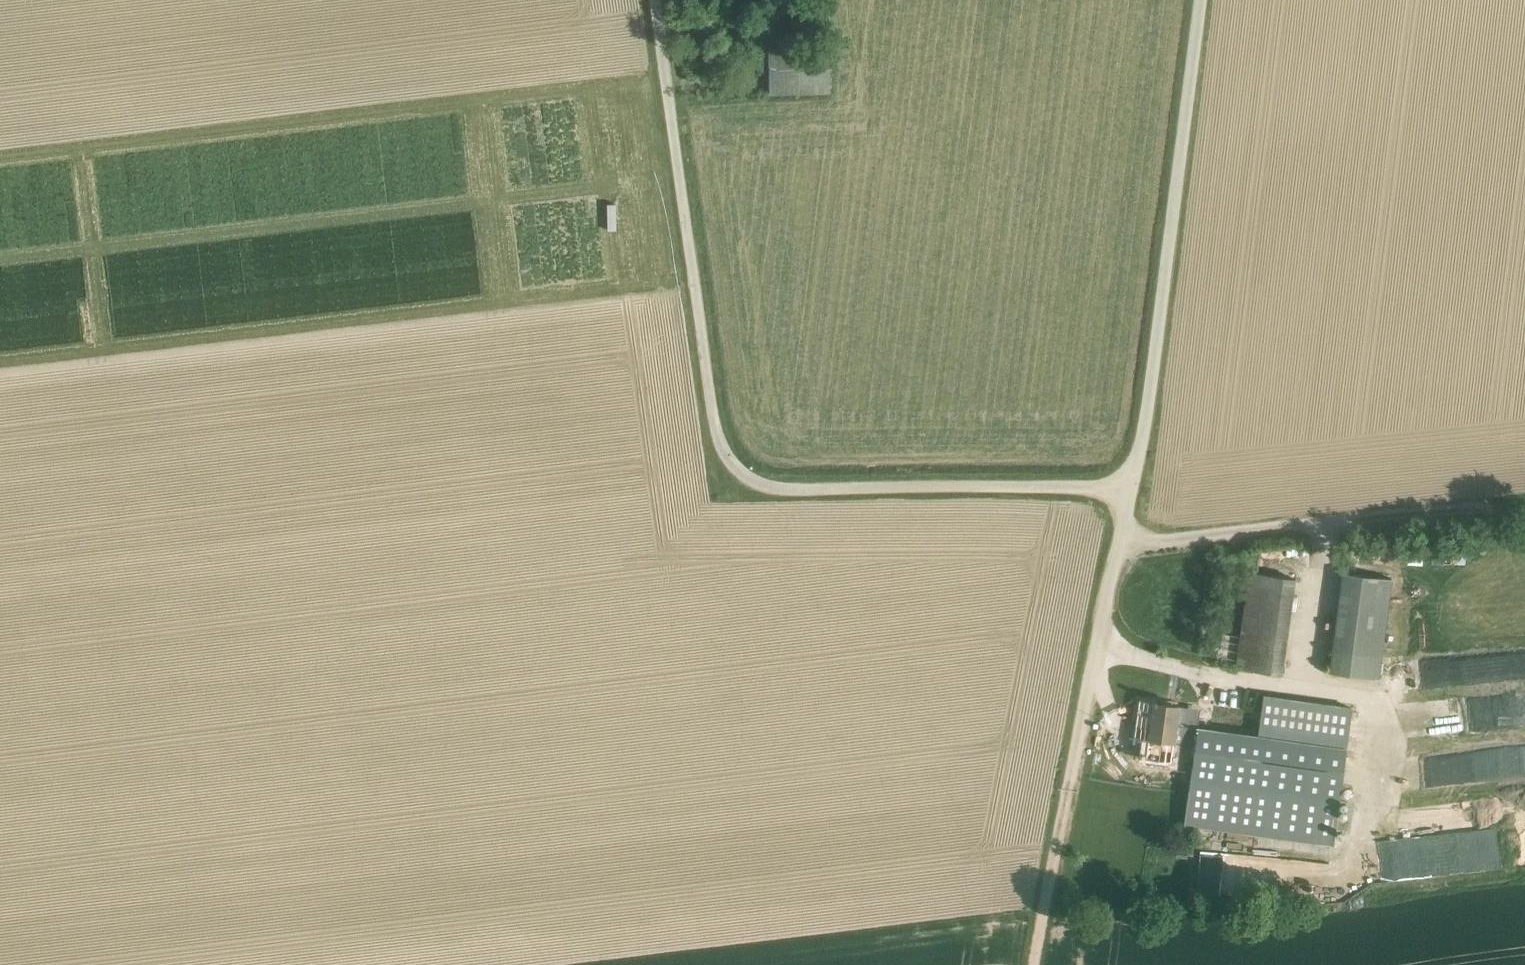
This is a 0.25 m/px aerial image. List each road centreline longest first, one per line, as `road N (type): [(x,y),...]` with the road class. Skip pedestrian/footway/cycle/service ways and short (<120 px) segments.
road 1 (unclassified): [(1127,484),(770,478),(748,465),(731,443),(663,0)]
road 2 (unclassified): [(1127,484),(1197,0)]
road 3 (track): [(1524,504),(1120,543)]
road 4 (unclassified): [(1079,777),(1114,597),(1127,484)]
road 5 (track): [(1042,964),(1079,777)]

